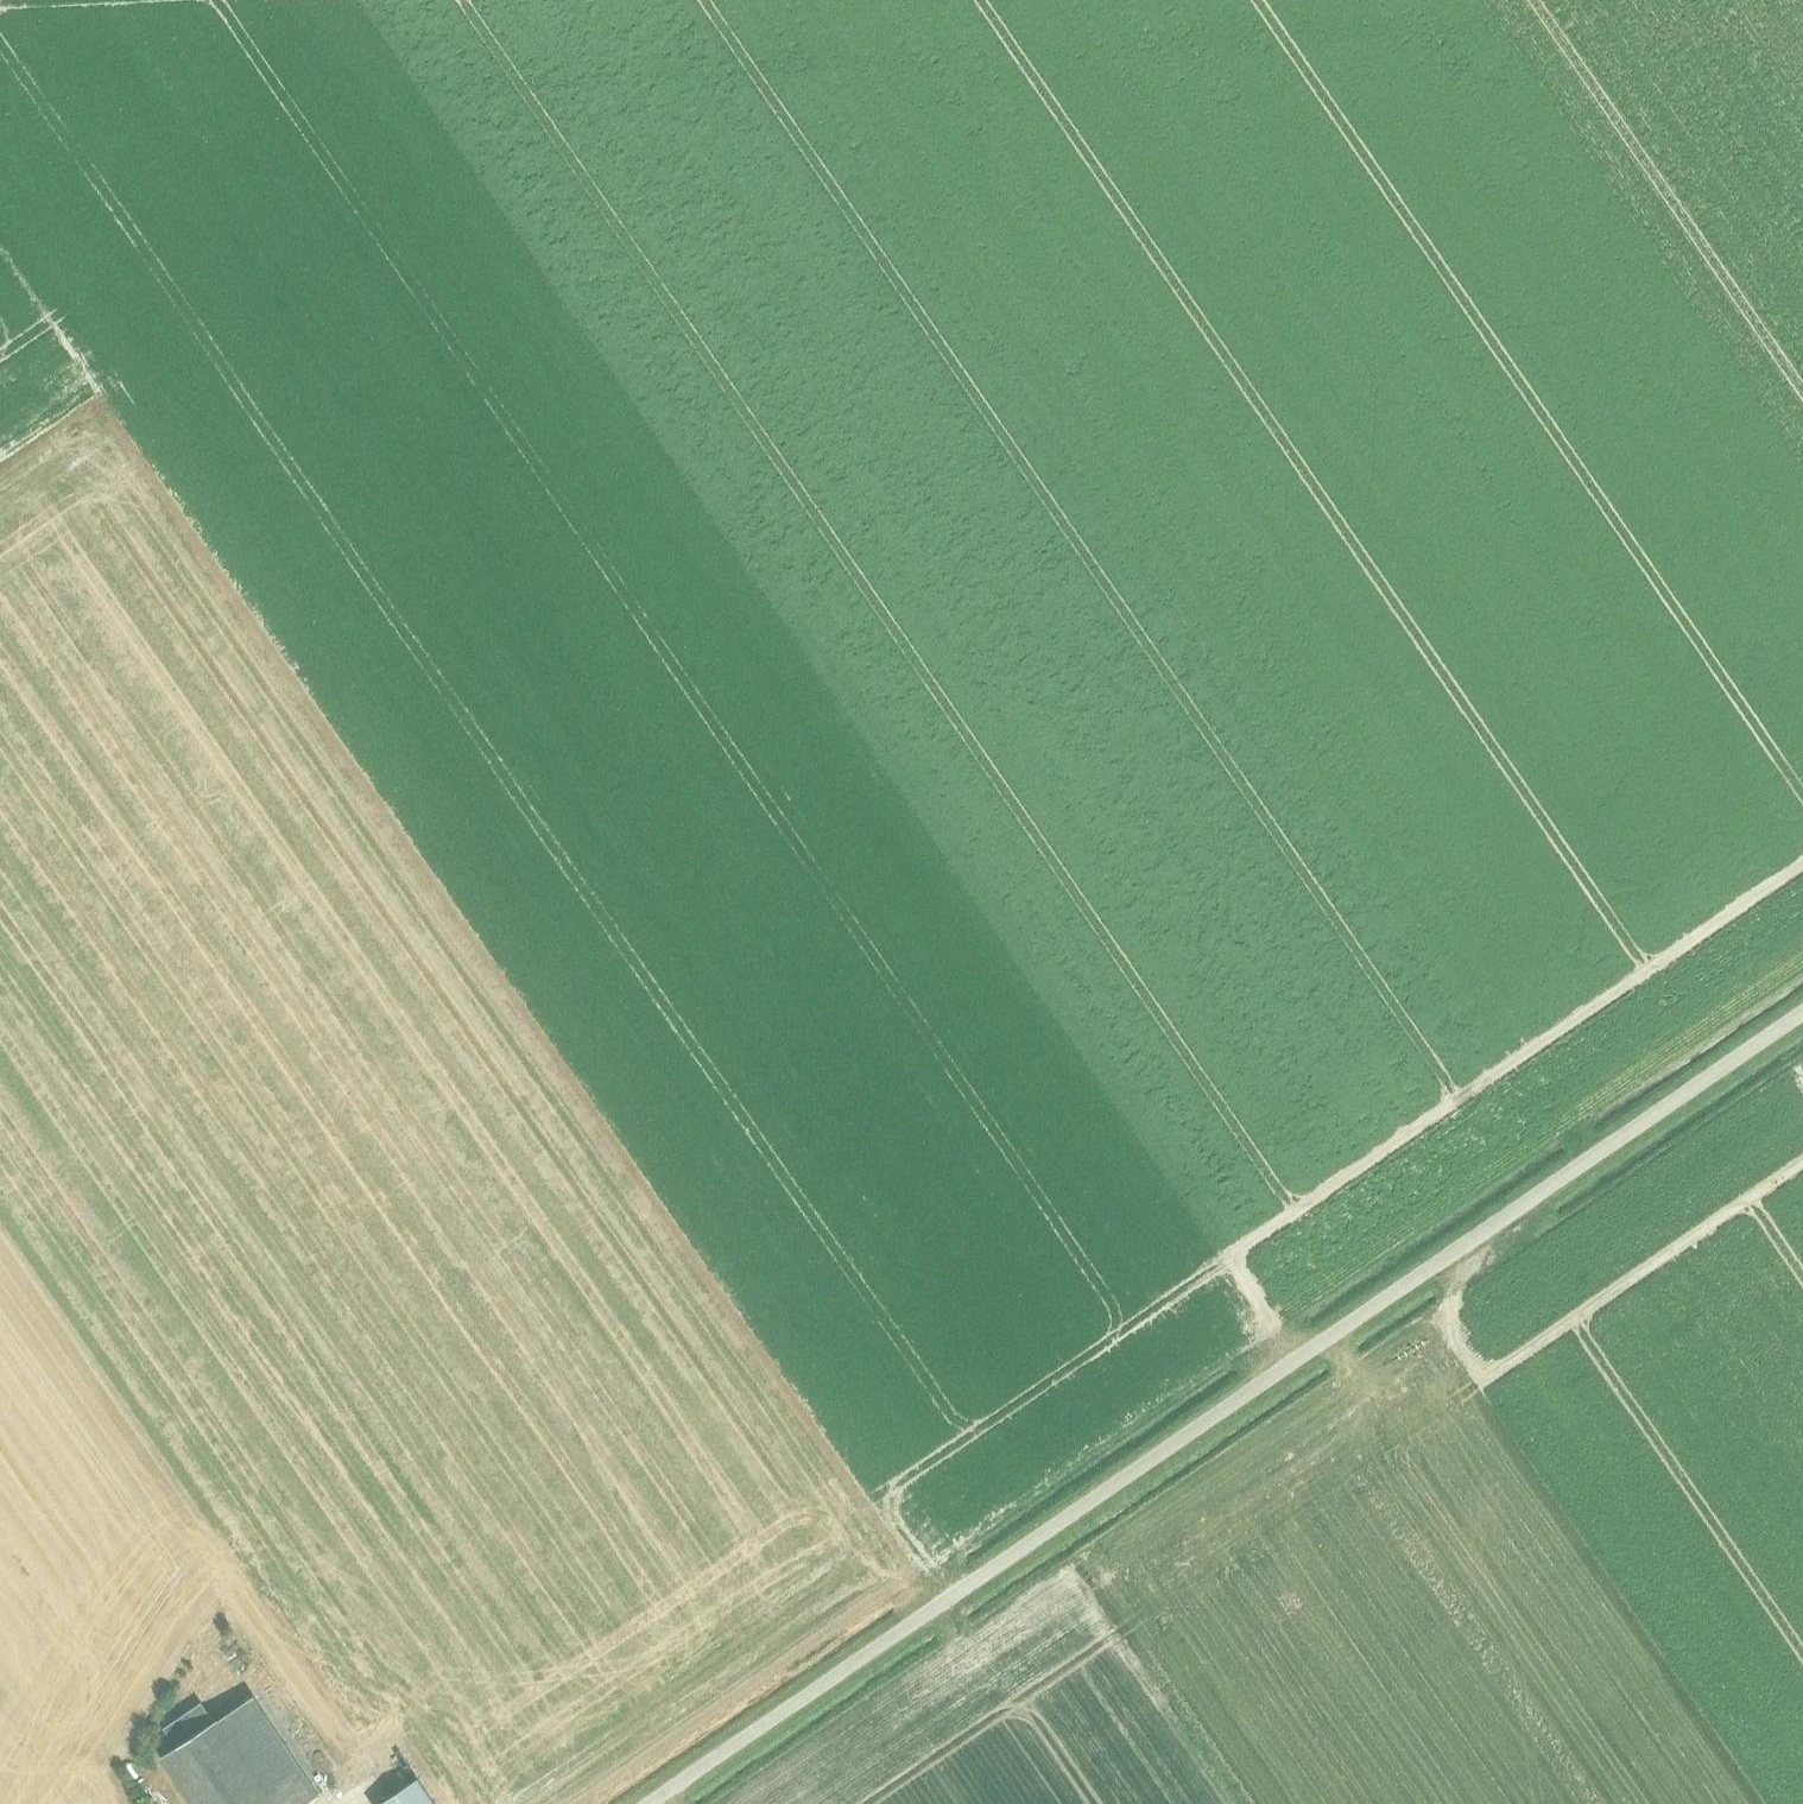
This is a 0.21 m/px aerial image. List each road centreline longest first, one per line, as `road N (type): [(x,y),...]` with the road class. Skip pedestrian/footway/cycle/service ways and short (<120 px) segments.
road 1 (unclassified): [(648,1803),(1802,1012)]

